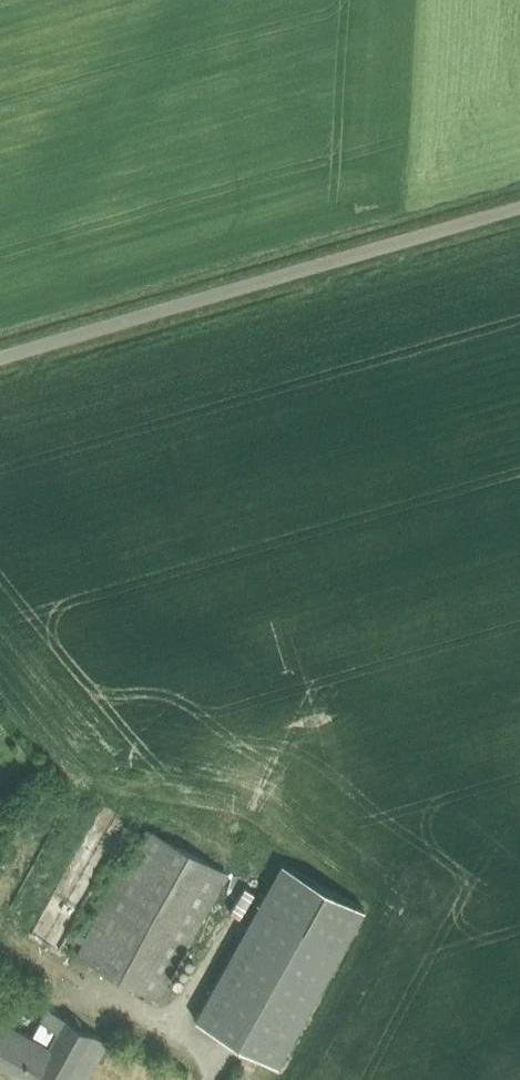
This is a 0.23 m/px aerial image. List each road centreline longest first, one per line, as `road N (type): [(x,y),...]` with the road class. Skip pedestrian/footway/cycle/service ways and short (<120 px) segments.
road 1 (unclassified): [(0,357),(519,206)]

